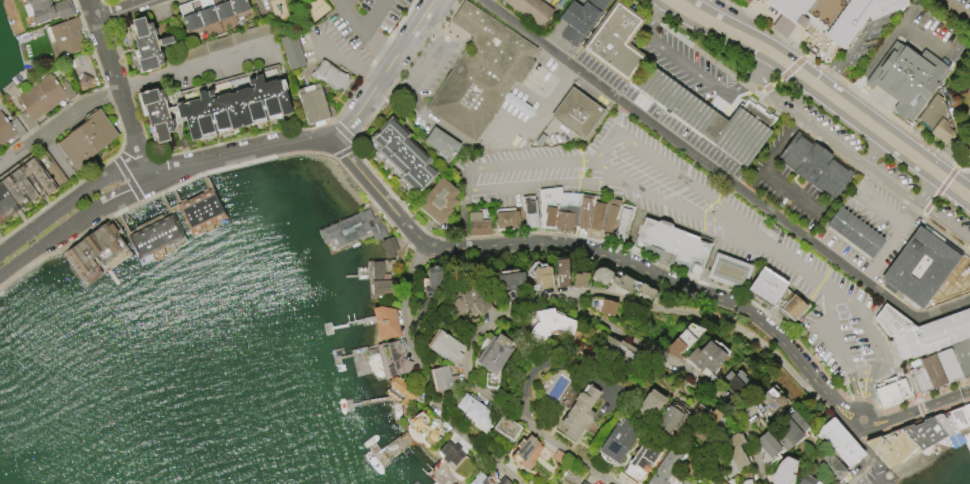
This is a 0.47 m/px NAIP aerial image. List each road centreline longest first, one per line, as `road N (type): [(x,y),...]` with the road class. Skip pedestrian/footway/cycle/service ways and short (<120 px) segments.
road 1 (residential): [(604,483),(467,383),(461,358),(476,328),(567,294),(671,305),(758,340),(826,396)]
road 2 (residential): [(854,417),(733,304),(619,258),(564,244),(420,246)]
road 3 (tertiary): [(150,171),(319,141),(350,126),(434,0)]
road 4 (residential): [(567,294),(696,376),(748,425),(765,483)]
road 5 (residential): [(420,246),(407,322),(425,383),(447,422),(508,483)]
road 6 (tertiary): [(0,274),(140,189),(150,171)]
road 7 (residential): [(150,171),(89,0)]
road 8 (tertiary): [(150,171),(129,168),(103,180),(0,250)]
road 9 (residential): [(0,163),(77,106),(120,91)]
road 10 (residential): [(420,246),(333,136)]

